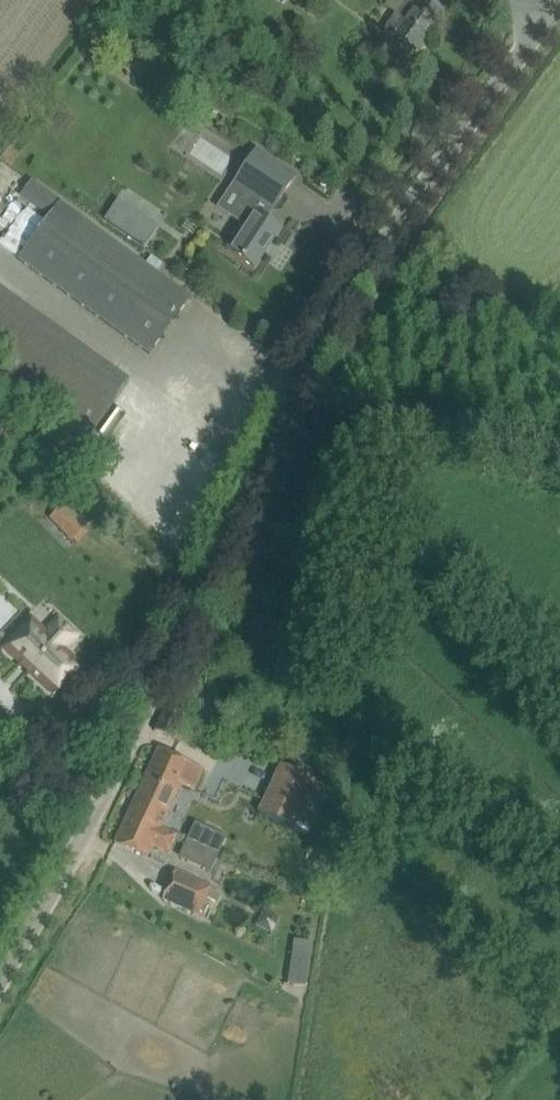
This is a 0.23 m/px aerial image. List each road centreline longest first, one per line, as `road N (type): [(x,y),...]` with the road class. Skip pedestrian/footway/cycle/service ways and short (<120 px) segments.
road 1 (unclassified): [(84,829),(299,393),(363,280),(559,6)]
road 2 (track): [(299,393),(559,484)]
road 3 (unclassified): [(0,979),(84,829)]
road 4 (unclassified): [(0,741),(28,730),(84,829)]

